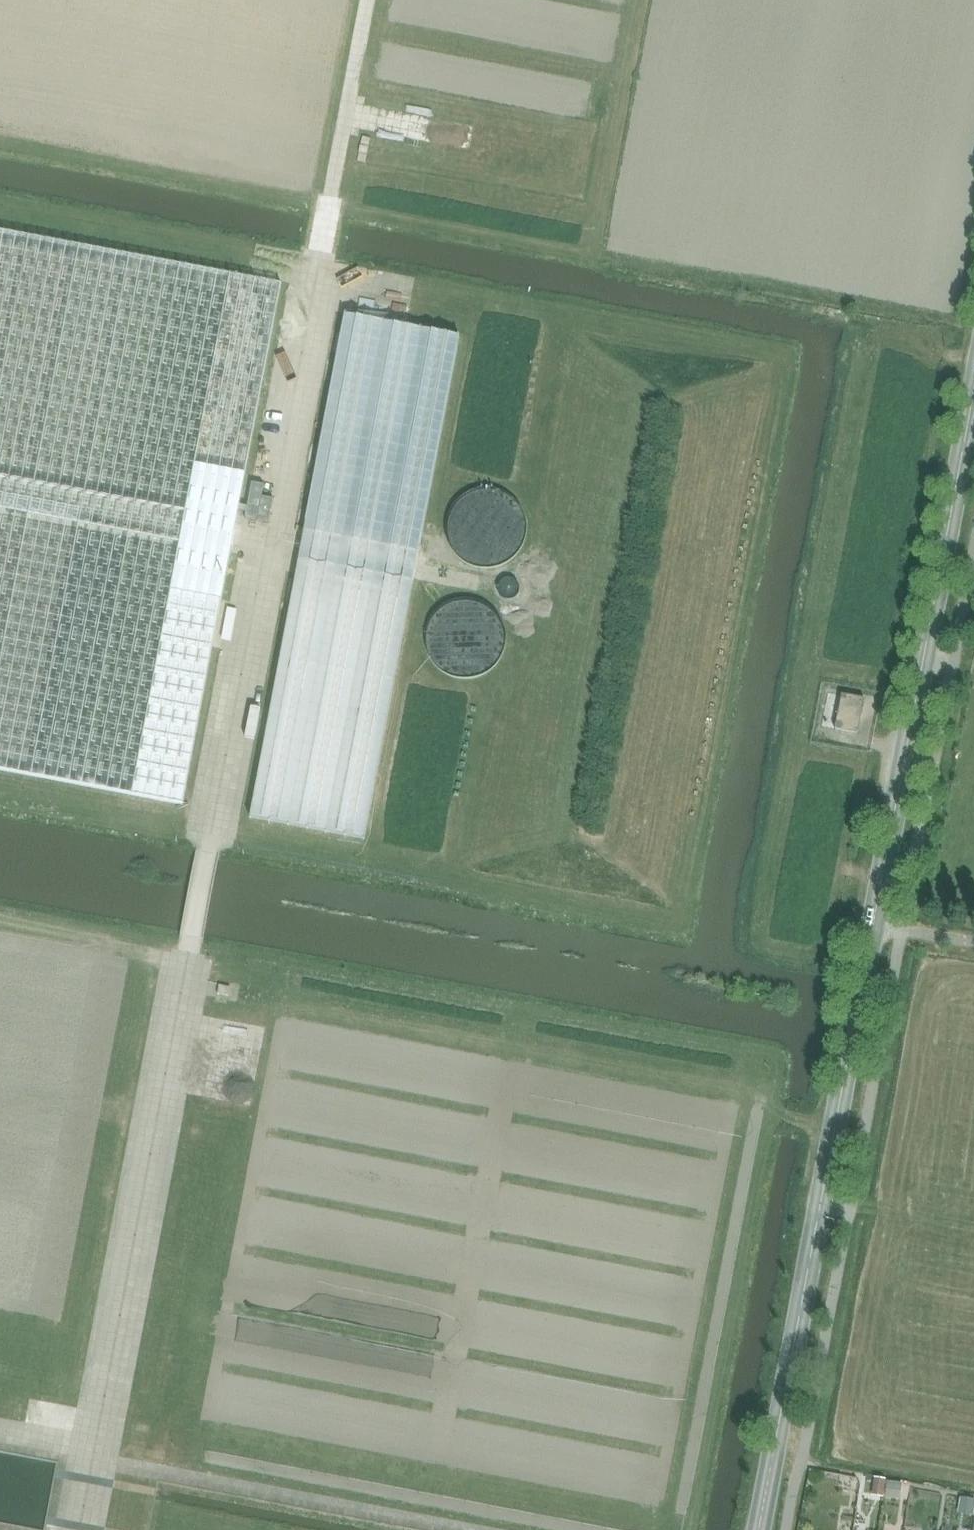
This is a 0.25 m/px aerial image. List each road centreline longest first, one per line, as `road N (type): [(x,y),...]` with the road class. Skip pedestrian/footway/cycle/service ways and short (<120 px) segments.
road 1 (tertiary): [(760,1529),(973,399)]

